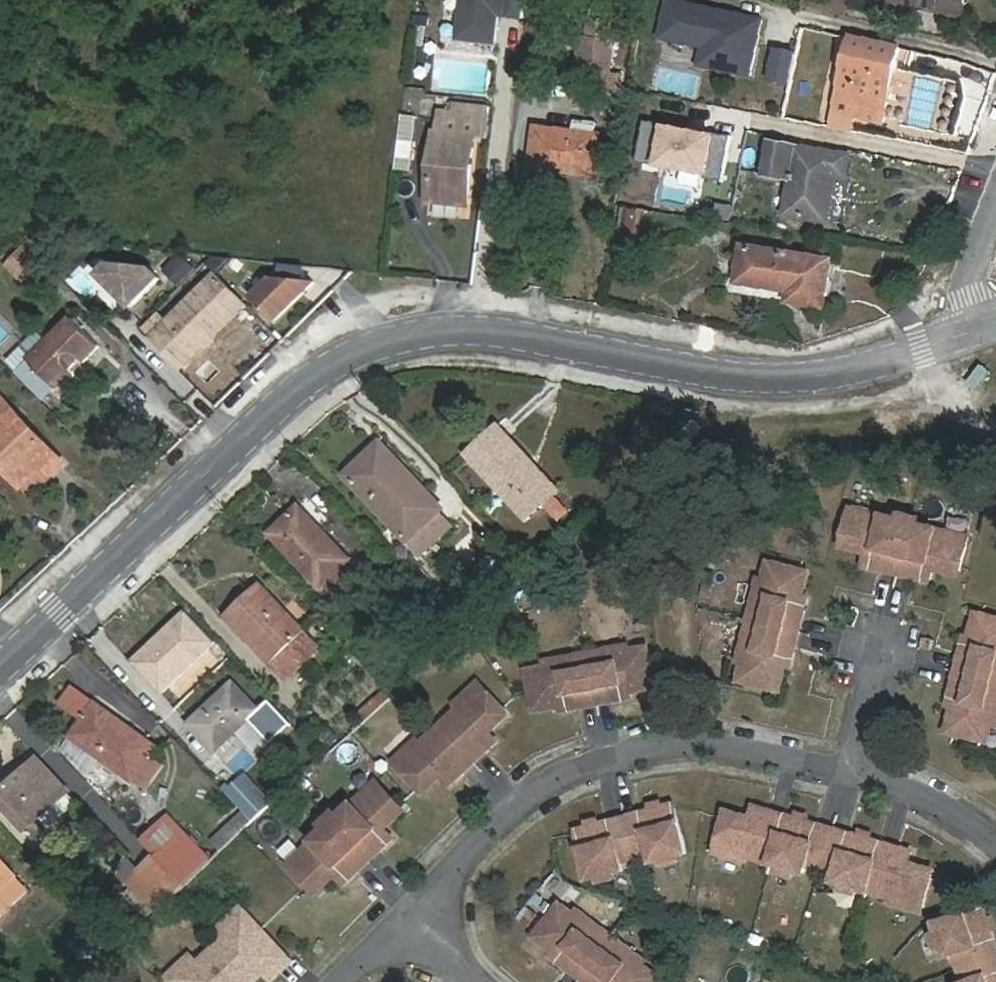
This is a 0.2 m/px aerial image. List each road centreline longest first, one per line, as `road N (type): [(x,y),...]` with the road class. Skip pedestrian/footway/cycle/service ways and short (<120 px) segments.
road 1 (tertiary): [(981,325),(921,349),(766,378),(489,330),(395,339),(346,357),(299,393),(0,668)]
road 2 (residential): [(418,921),(497,823),(585,763),(722,739),(853,759)]
road 3 (residential): [(853,759),(959,808),(995,846)]
road 4 (residential): [(981,325),(969,259),(995,191)]
road 5 (residential): [(853,759),(880,628)]

